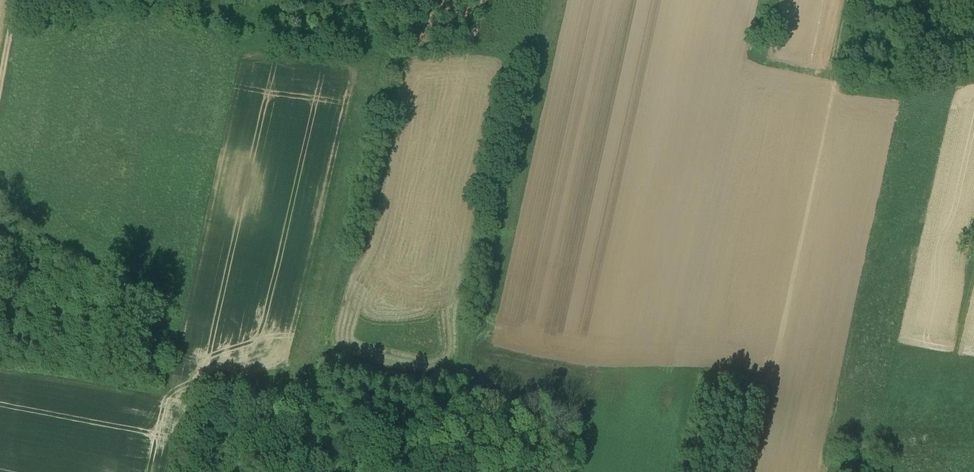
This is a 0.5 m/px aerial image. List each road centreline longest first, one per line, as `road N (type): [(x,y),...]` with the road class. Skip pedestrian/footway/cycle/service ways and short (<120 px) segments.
road 1 (track): [(853,0),(839,65),(820,71),(741,58)]
road 2 (track): [(0,121),(23,0)]

